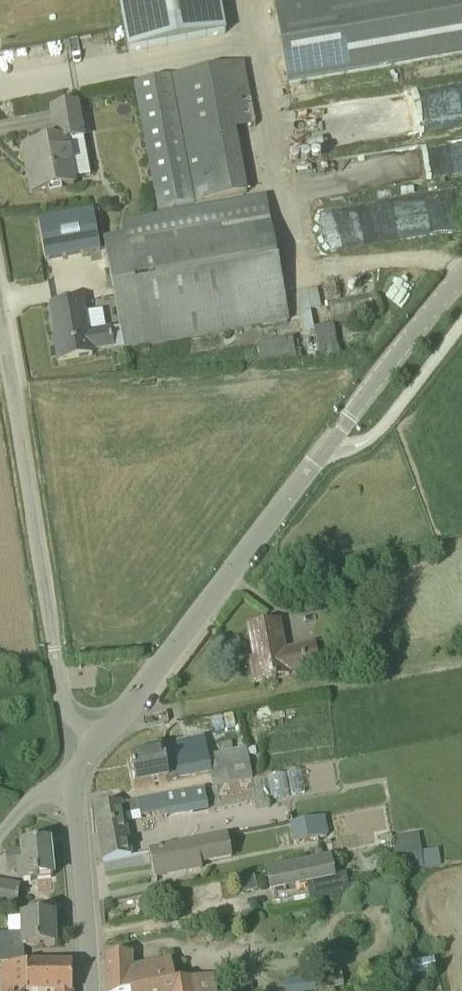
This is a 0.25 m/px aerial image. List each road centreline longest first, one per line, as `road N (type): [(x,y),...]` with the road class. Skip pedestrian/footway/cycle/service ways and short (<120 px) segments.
road 1 (tertiary): [(73,766),(163,670),(461,272)]
road 2 (unclassified): [(73,766),(0,323)]
road 3 (tertiary): [(82,990),(73,766)]

